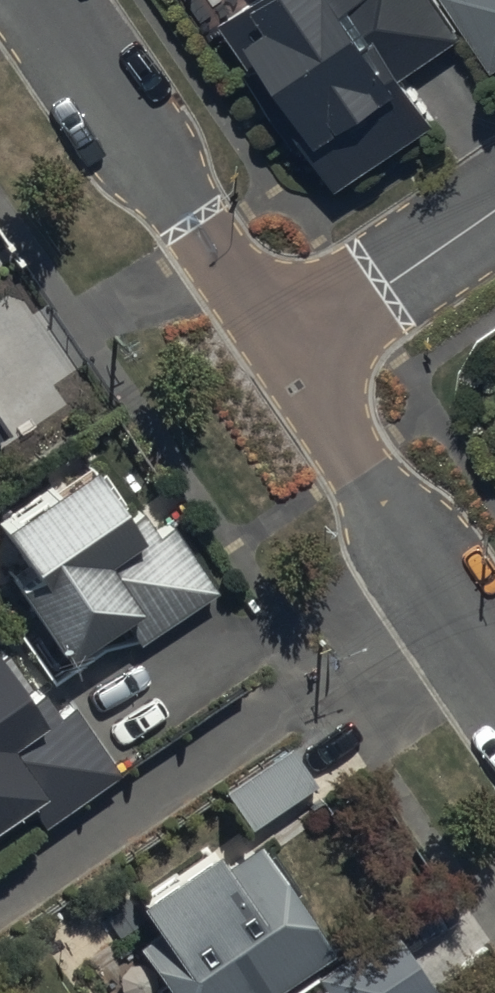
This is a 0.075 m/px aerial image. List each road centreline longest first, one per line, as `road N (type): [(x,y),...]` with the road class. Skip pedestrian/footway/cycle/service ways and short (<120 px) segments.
road 1 (residential): [(41,0),(286,355)]
road 2 (residential): [(286,355),(494,674)]
road 3 (residential): [(286,355),(494,213)]

